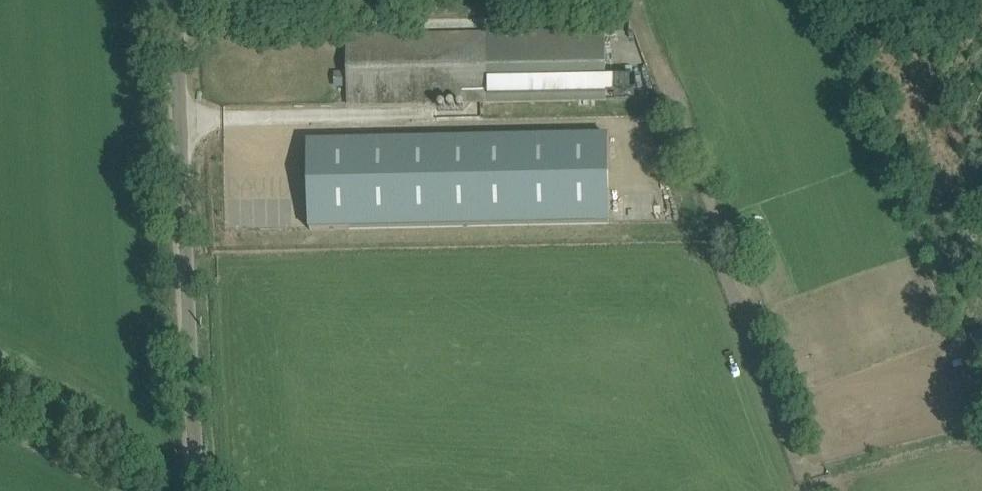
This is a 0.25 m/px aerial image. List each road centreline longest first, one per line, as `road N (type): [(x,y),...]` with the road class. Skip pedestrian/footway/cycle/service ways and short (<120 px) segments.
road 1 (track): [(819,490),(631,0)]
road 2 (unclassified): [(193,490),(167,0)]

